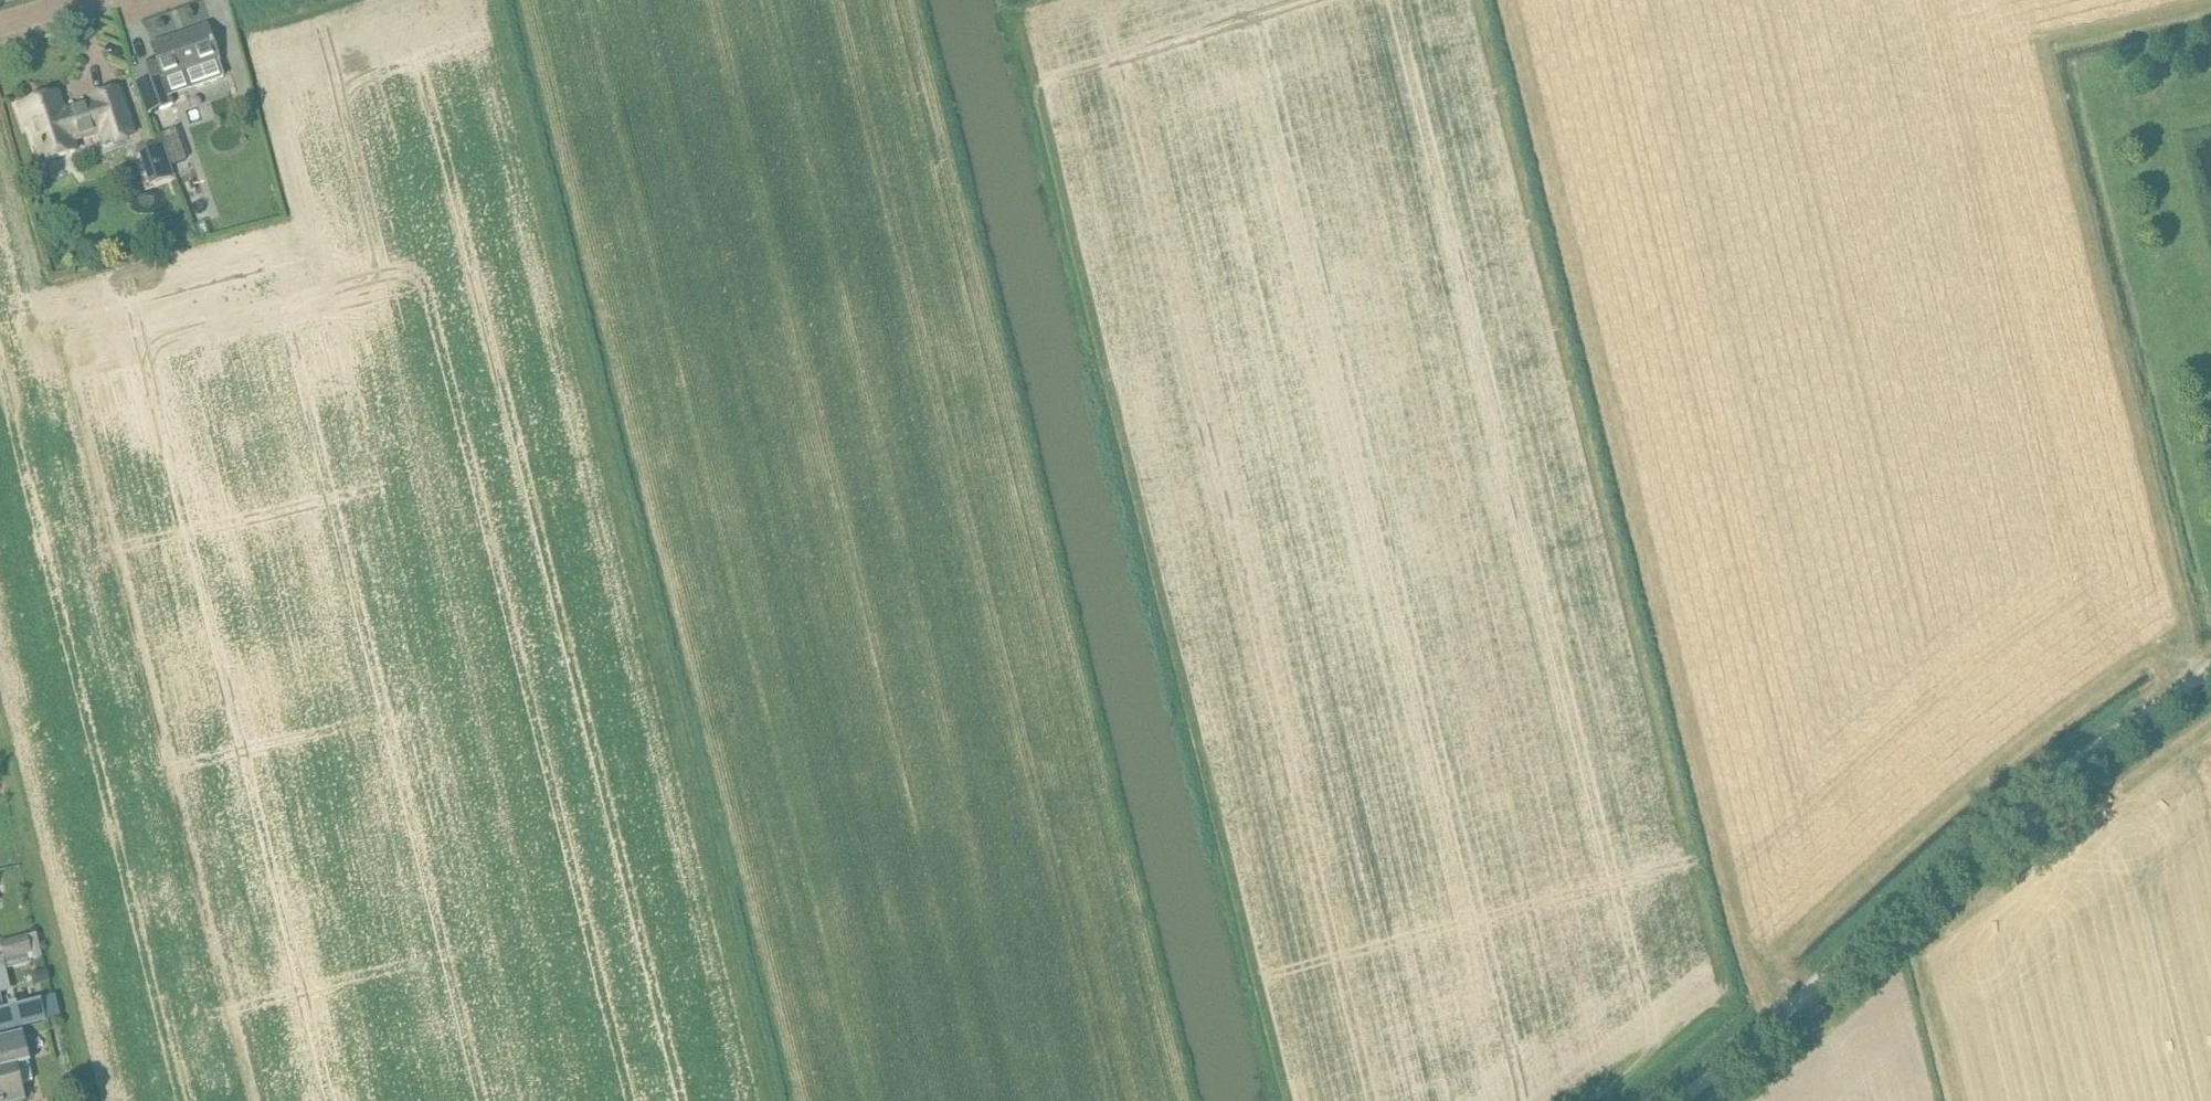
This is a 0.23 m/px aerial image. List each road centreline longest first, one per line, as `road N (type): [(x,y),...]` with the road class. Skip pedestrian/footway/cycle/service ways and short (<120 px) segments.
road 1 (unclassified): [(1678,1100),(1989,832),(2210,668)]

